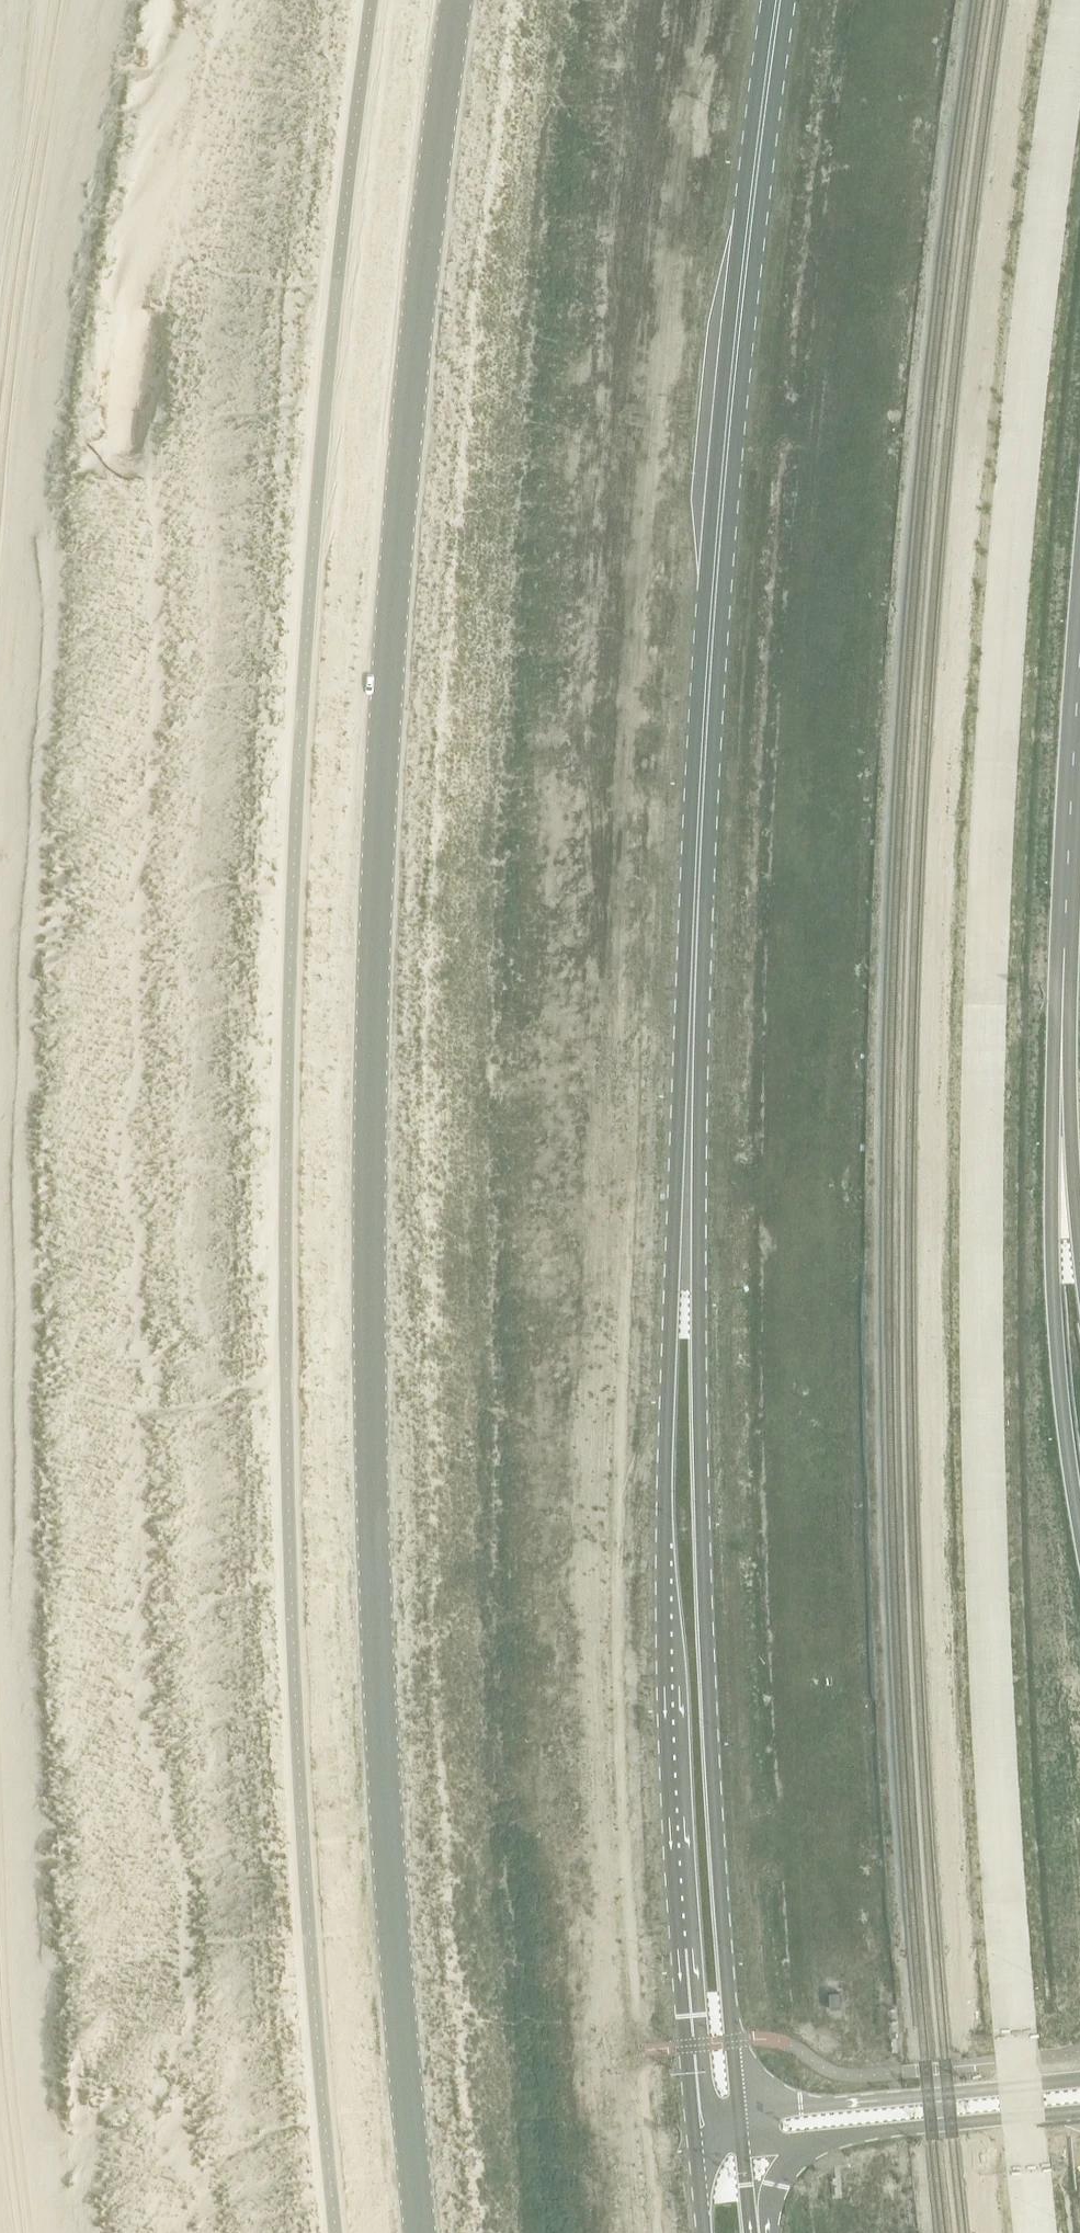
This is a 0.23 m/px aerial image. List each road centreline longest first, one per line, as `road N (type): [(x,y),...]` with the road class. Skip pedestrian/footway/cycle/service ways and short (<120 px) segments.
road 1 (unclassified): [(456,0),(393,466),(369,1088),(378,1704),(425,2232)]
road 2 (secondary): [(777,0),(721,489),(687,1145)]
road 3 (secondary): [(687,1145),(669,1281),(664,1715),(694,2134)]
road 4 (secondary): [(738,2112),(714,1814),(687,1145)]
road 5 (unclassified): [(1061,1144),(1064,901),(1079,627)]
road 6 (unclassified): [(1061,1144),(1054,1339),(1079,1536)]
road 7 (unclassified): [(1079,2078),(738,2112)]
road 8 (unclassified): [(826,2137),(1079,2111)]
road 9 (secondary): [(759,2232),(776,2182),(826,2137)]

